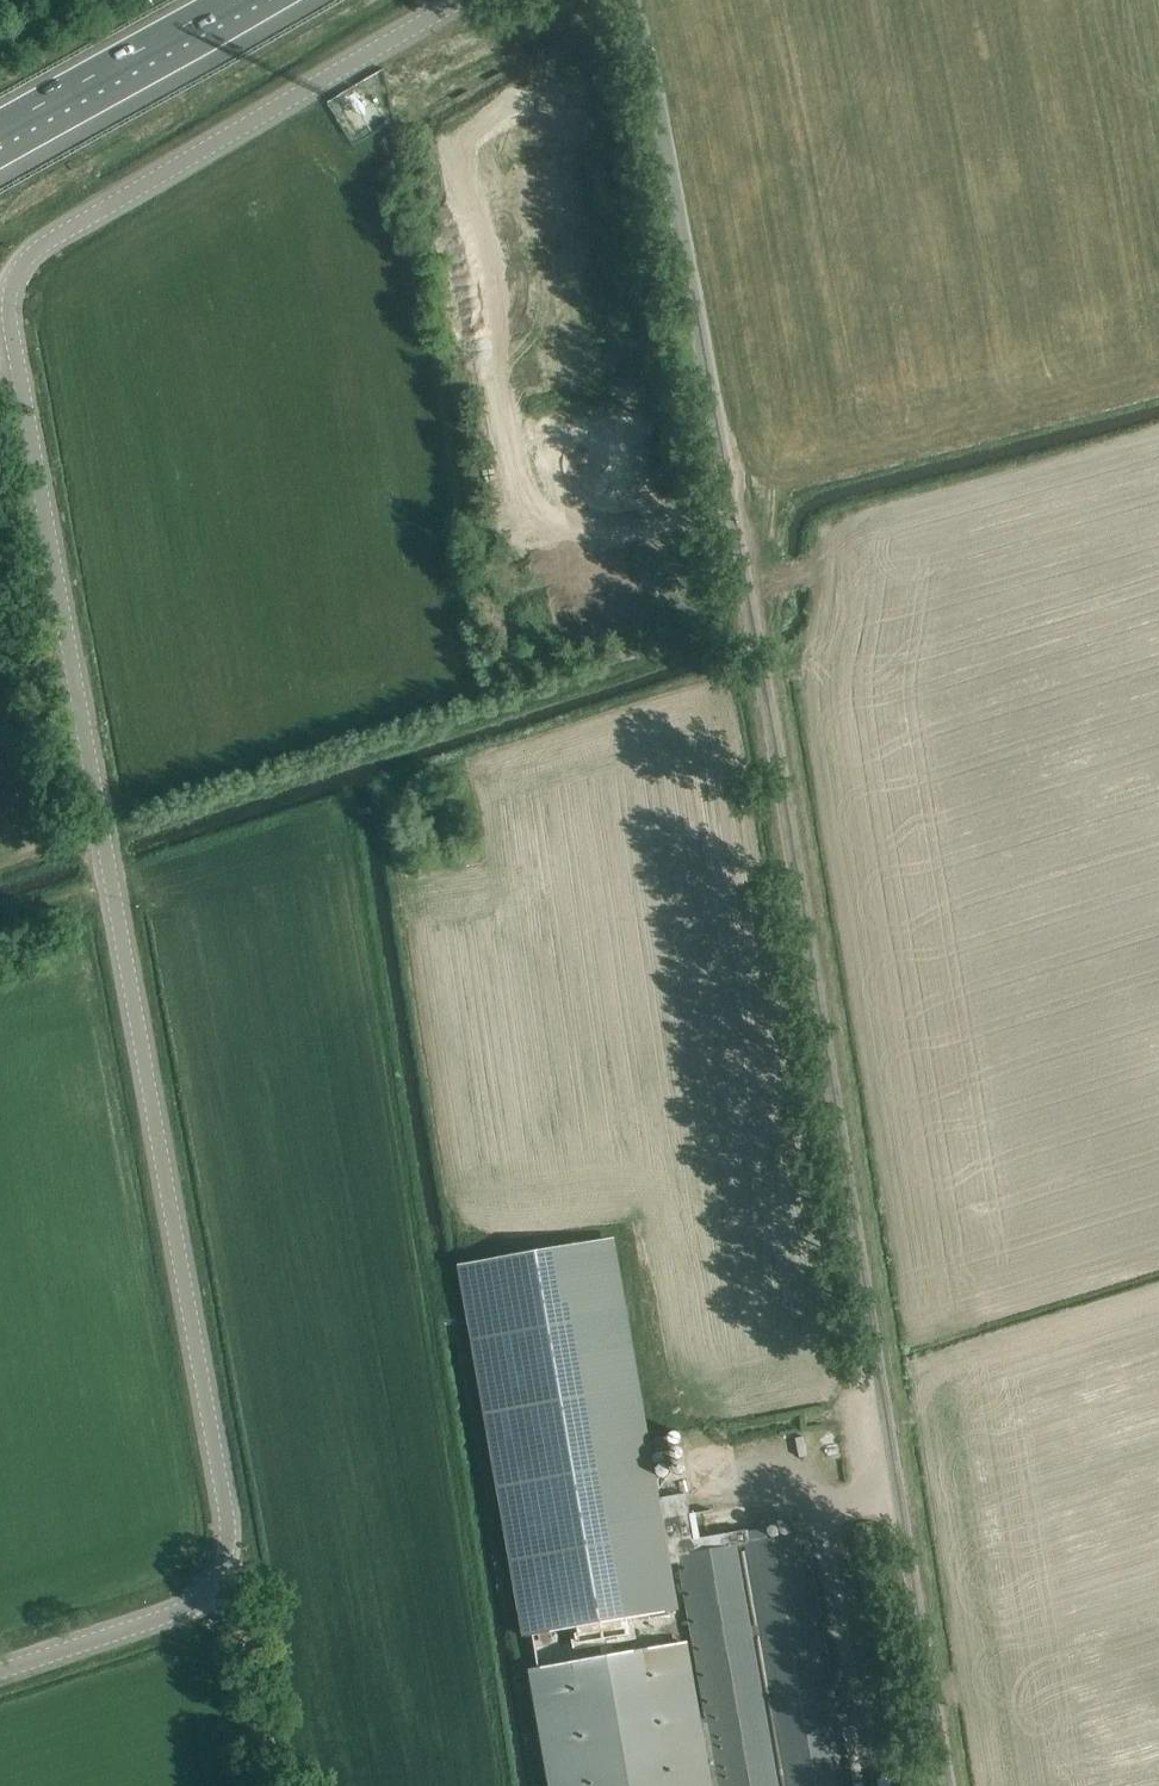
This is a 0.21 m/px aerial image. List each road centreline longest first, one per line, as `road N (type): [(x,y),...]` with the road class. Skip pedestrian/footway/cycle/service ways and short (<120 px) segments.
road 1 (unclassified): [(0,1670),(187,1608),(213,1584),(227,1517),(10,320),(16,273),(49,240),(460,0)]
road 2 (unclassified): [(950,1785),(757,646),(628,0)]
road 3 (motorway): [(0,129),(232,0)]
road 4 (track): [(259,1785),(213,1584)]

